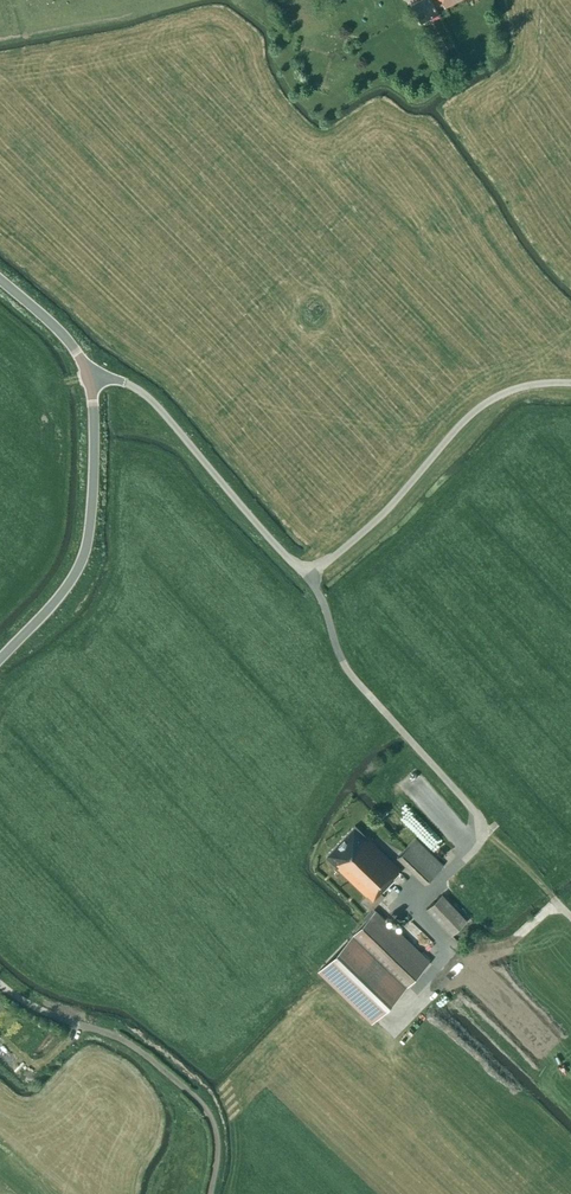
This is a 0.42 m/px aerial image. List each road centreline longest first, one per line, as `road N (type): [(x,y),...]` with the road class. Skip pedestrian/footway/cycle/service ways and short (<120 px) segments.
road 1 (unclassified): [(0,660),(82,561),(94,411),(91,378),(69,341),(0,281)]
road 2 (track): [(452,952),(513,940),(554,903),(570,920)]

